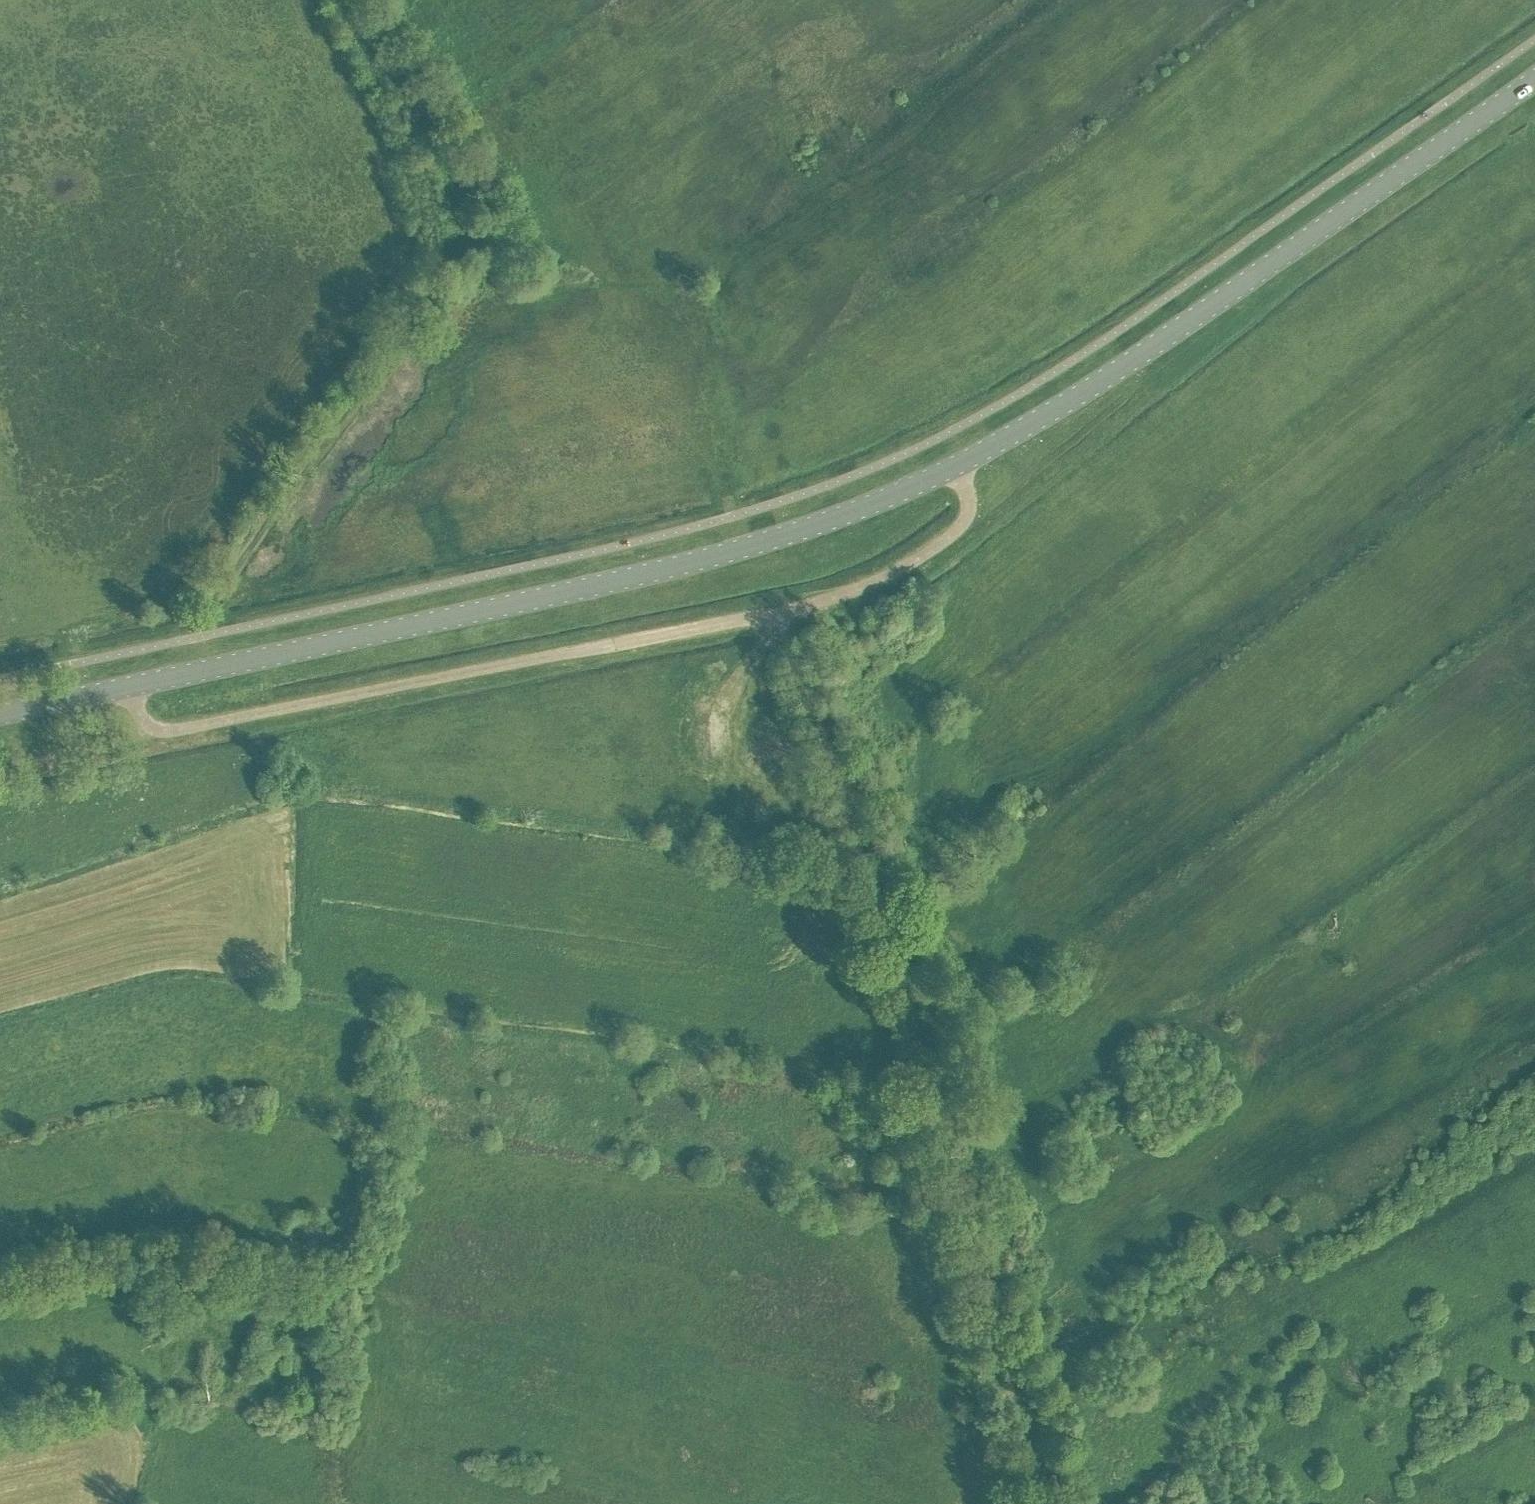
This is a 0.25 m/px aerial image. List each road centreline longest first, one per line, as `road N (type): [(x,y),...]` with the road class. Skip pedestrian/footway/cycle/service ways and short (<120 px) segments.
road 1 (tertiary): [(1534,81),(1076,397),(954,469),(853,512),(643,573),(0,715)]
road 2 (track): [(777,614),(866,854),(973,1226),(1040,1503)]
road 3 (track): [(353,0),(476,226),(290,482),(211,607),(205,633),(212,668)]

